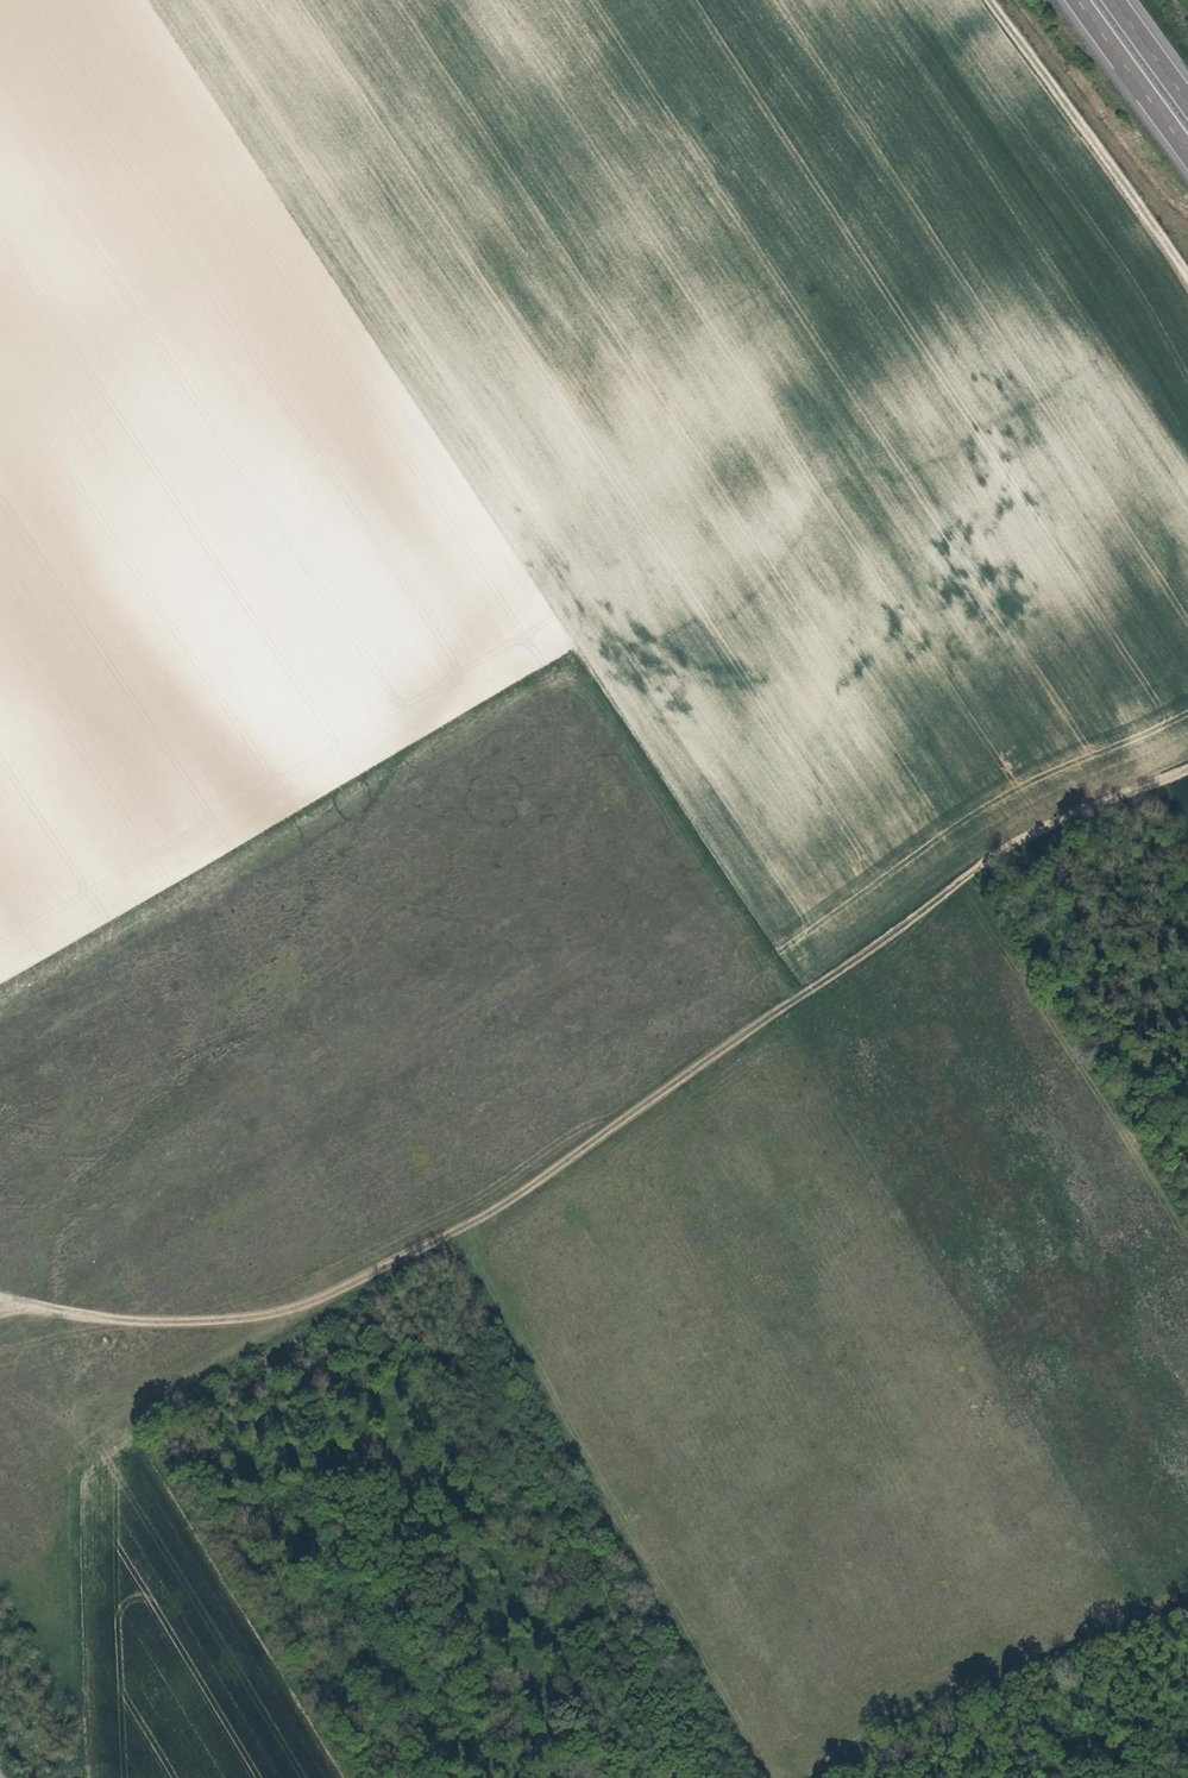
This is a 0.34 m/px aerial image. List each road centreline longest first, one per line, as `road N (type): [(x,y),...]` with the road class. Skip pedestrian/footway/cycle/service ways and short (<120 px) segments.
road 1 (track): [(993,0),(1174,254),(1187,286)]
road 2 (motorway): [(1086,0),(1187,141)]

